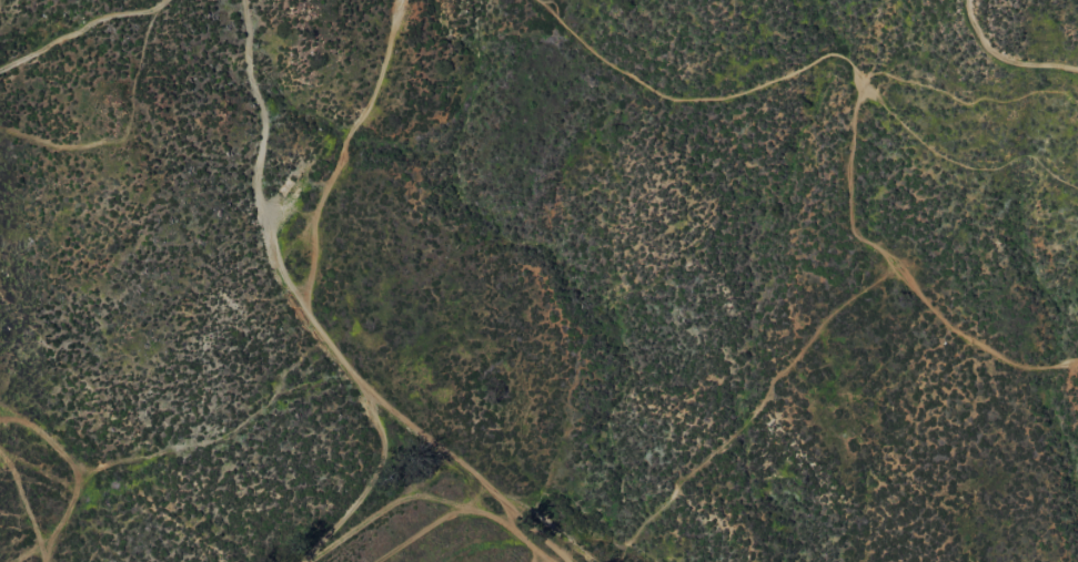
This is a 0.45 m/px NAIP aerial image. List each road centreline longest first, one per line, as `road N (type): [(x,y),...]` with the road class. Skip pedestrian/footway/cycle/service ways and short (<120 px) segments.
road 1 (track): [(548,0),(596,54),(694,100),(752,88),(832,53),(859,69),(850,234),(891,259),(990,356),(1031,372),(1077,360)]
road 2 (track): [(239,0),(258,102),(254,204),(298,295),(385,415),(483,478),(511,529),(551,561)]
road 3 (track): [(298,295),(314,194),(381,64),(393,0)]
road 4 (track): [(970,0),(984,45),(1011,62),(1077,75)]

